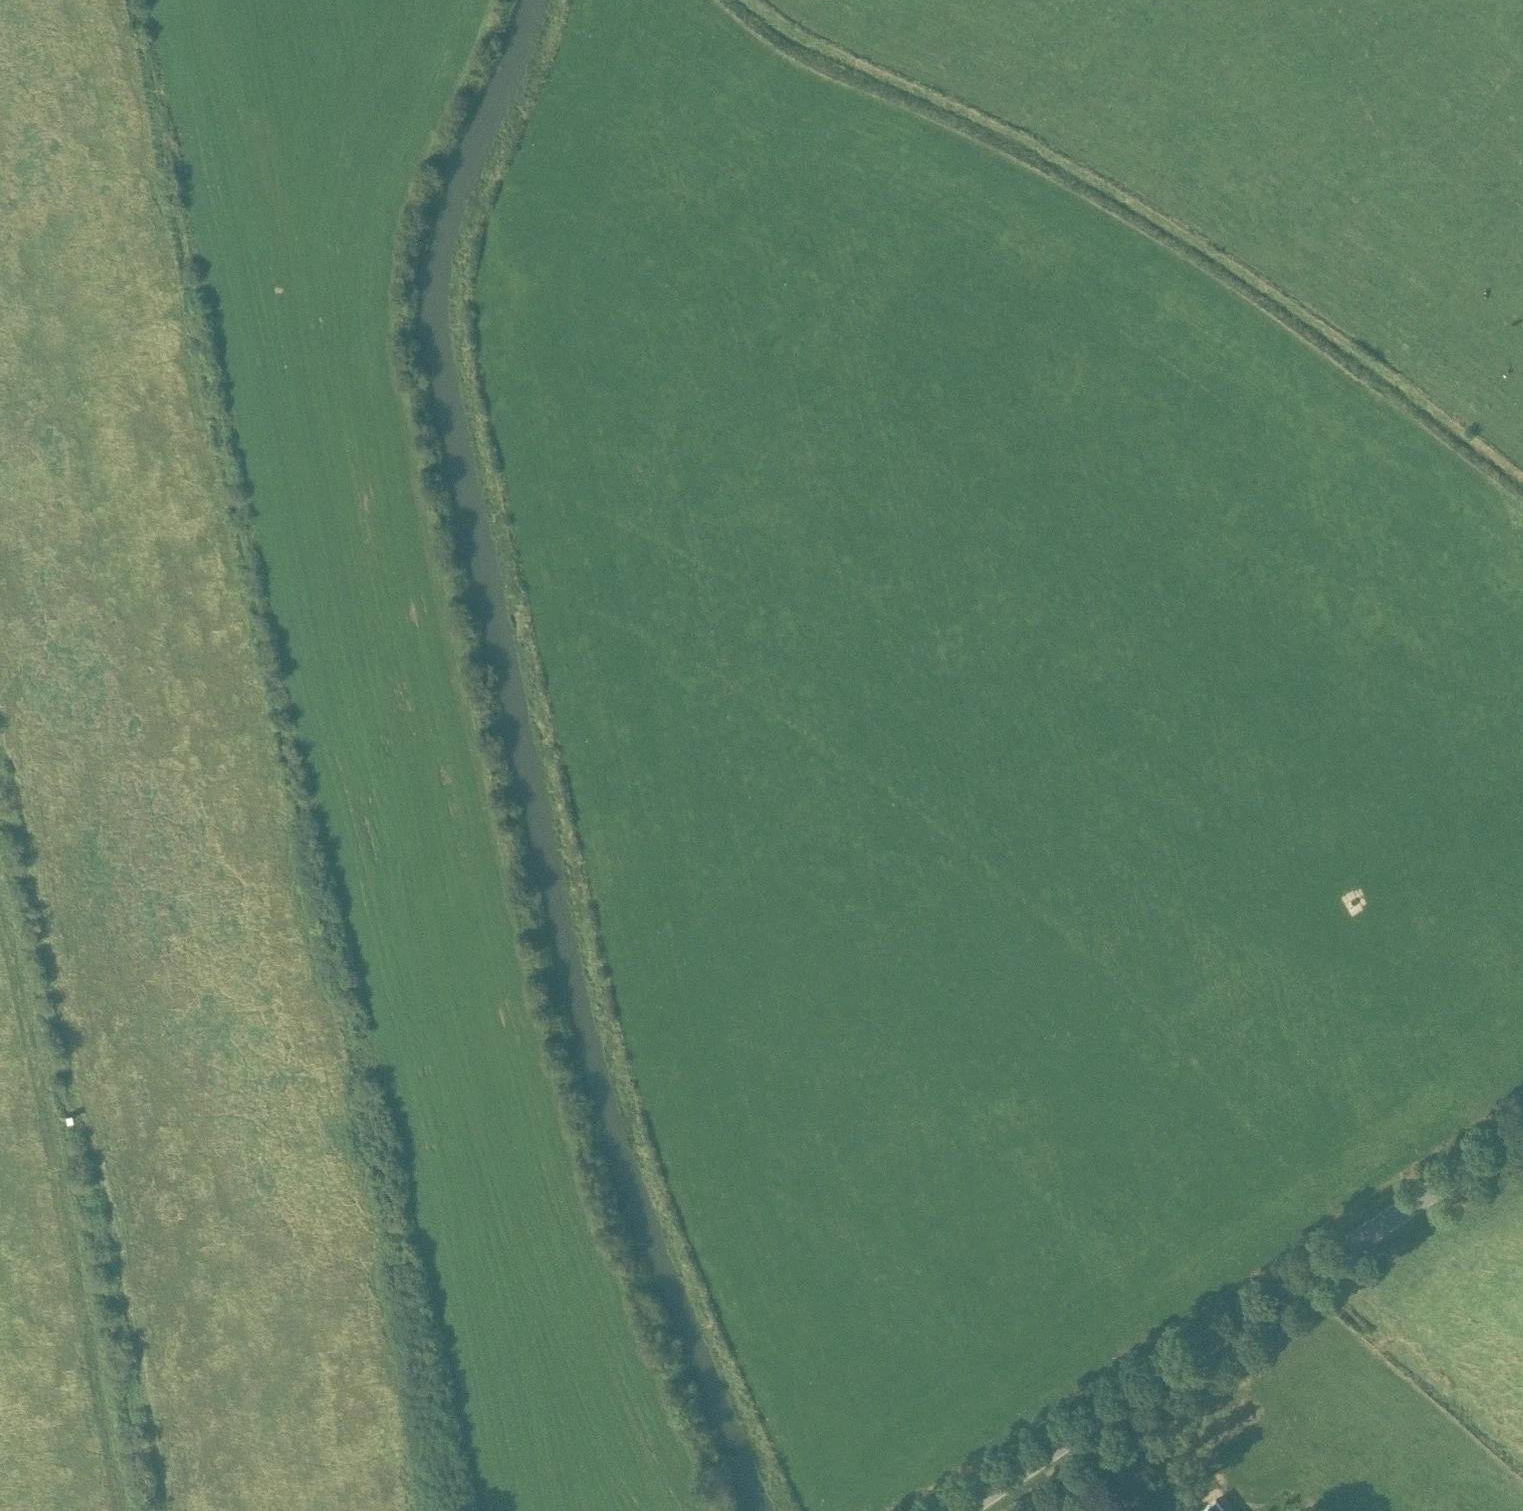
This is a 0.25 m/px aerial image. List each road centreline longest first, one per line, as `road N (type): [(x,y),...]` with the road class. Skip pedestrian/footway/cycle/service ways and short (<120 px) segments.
road 1 (tertiary): [(959,1510),(1522,1132)]

